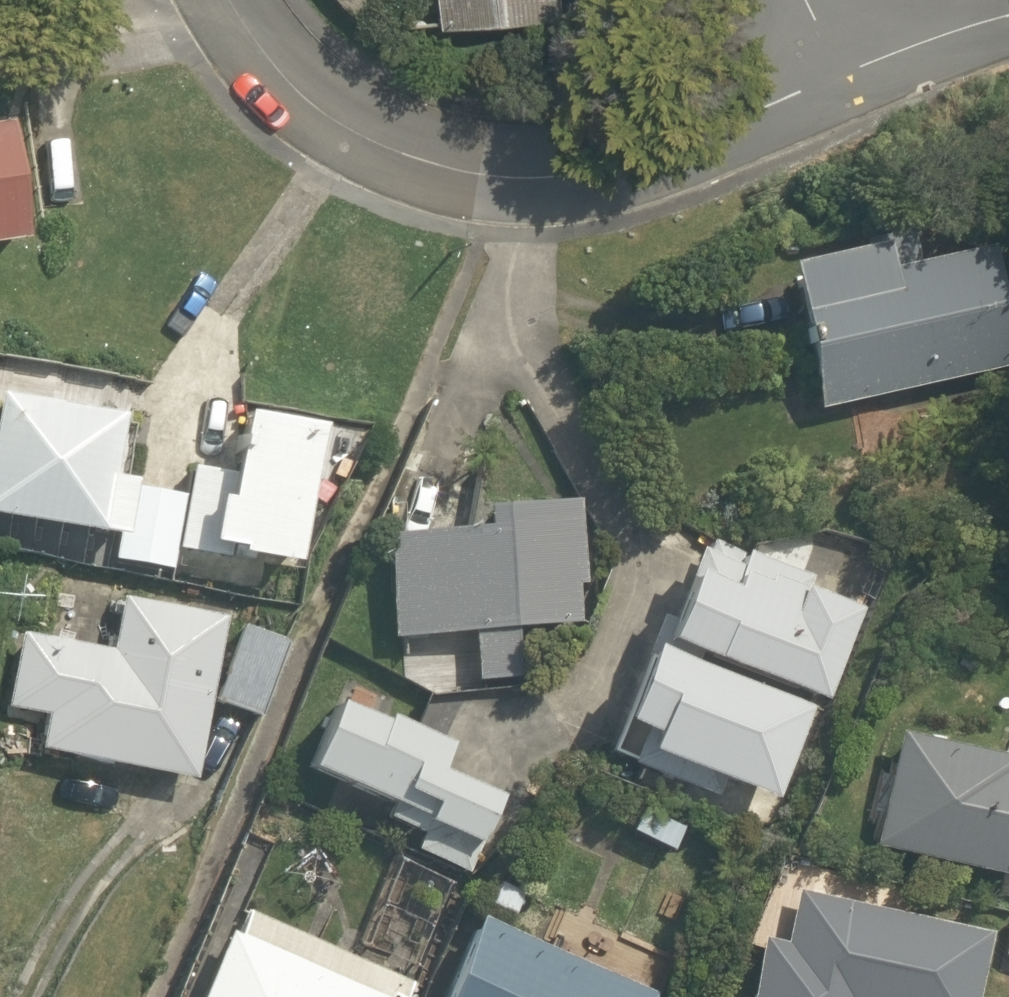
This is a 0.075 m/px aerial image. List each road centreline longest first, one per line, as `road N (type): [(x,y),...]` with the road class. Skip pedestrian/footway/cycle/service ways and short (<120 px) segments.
road 1 (residential): [(842,75),(638,159),(553,179),(480,176),(384,149),(323,114),(264,54),(226,0)]
road 2 (residential): [(1008,17),(842,75)]

